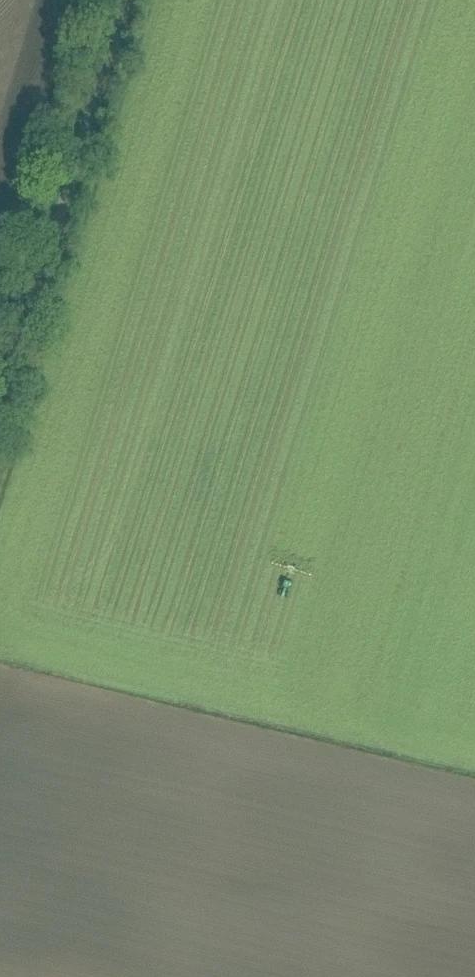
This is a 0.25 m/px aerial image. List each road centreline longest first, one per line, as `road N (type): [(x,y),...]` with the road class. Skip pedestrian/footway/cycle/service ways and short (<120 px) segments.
road 1 (unclassified): [(0,416),(126,0)]

